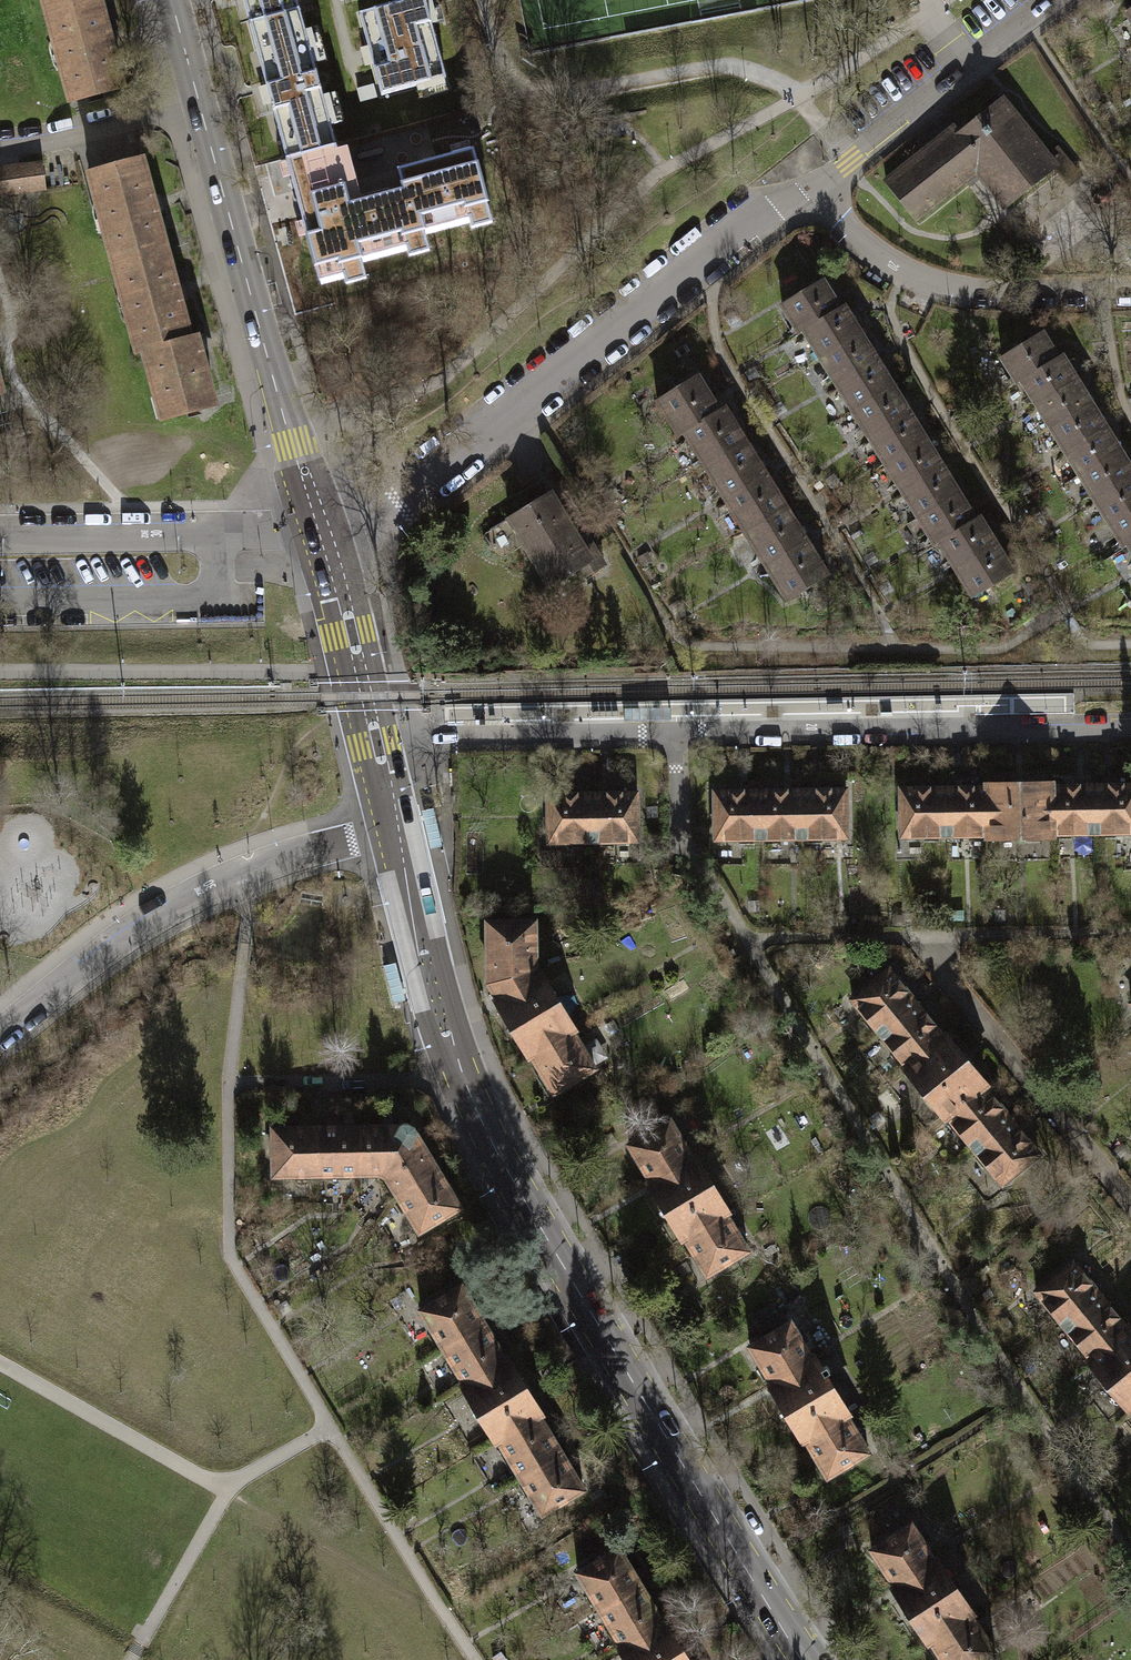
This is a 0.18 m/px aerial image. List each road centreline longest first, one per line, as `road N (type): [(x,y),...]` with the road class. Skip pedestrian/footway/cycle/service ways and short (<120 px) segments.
road 1 (secondary): [(807,1659),(510,1177),(437,1006),(394,826)]
road 2 (residential): [(808,186),(358,535),(324,542)]
road 3 (residential): [(1130,728),(674,736)]
road 4 (residential): [(394,826),(246,869),(180,898),(115,938),(0,1032)]
road 5 (secondary): [(319,524),(195,95)]
road 6 (residential): [(808,186),(862,249),(938,280),(969,288),(1130,288)]
road 7 (residential): [(1130,1209),(945,984),(924,937)]
road 8 (residential): [(319,524),(0,535)]
road 9 (residential): [(1052,0),(808,186)]
road 10 (residential): [(674,736),(375,744)]
road 11 (secondary): [(375,744),(324,542)]
road 12 (residential): [(195,95),(82,135),(0,149)]

